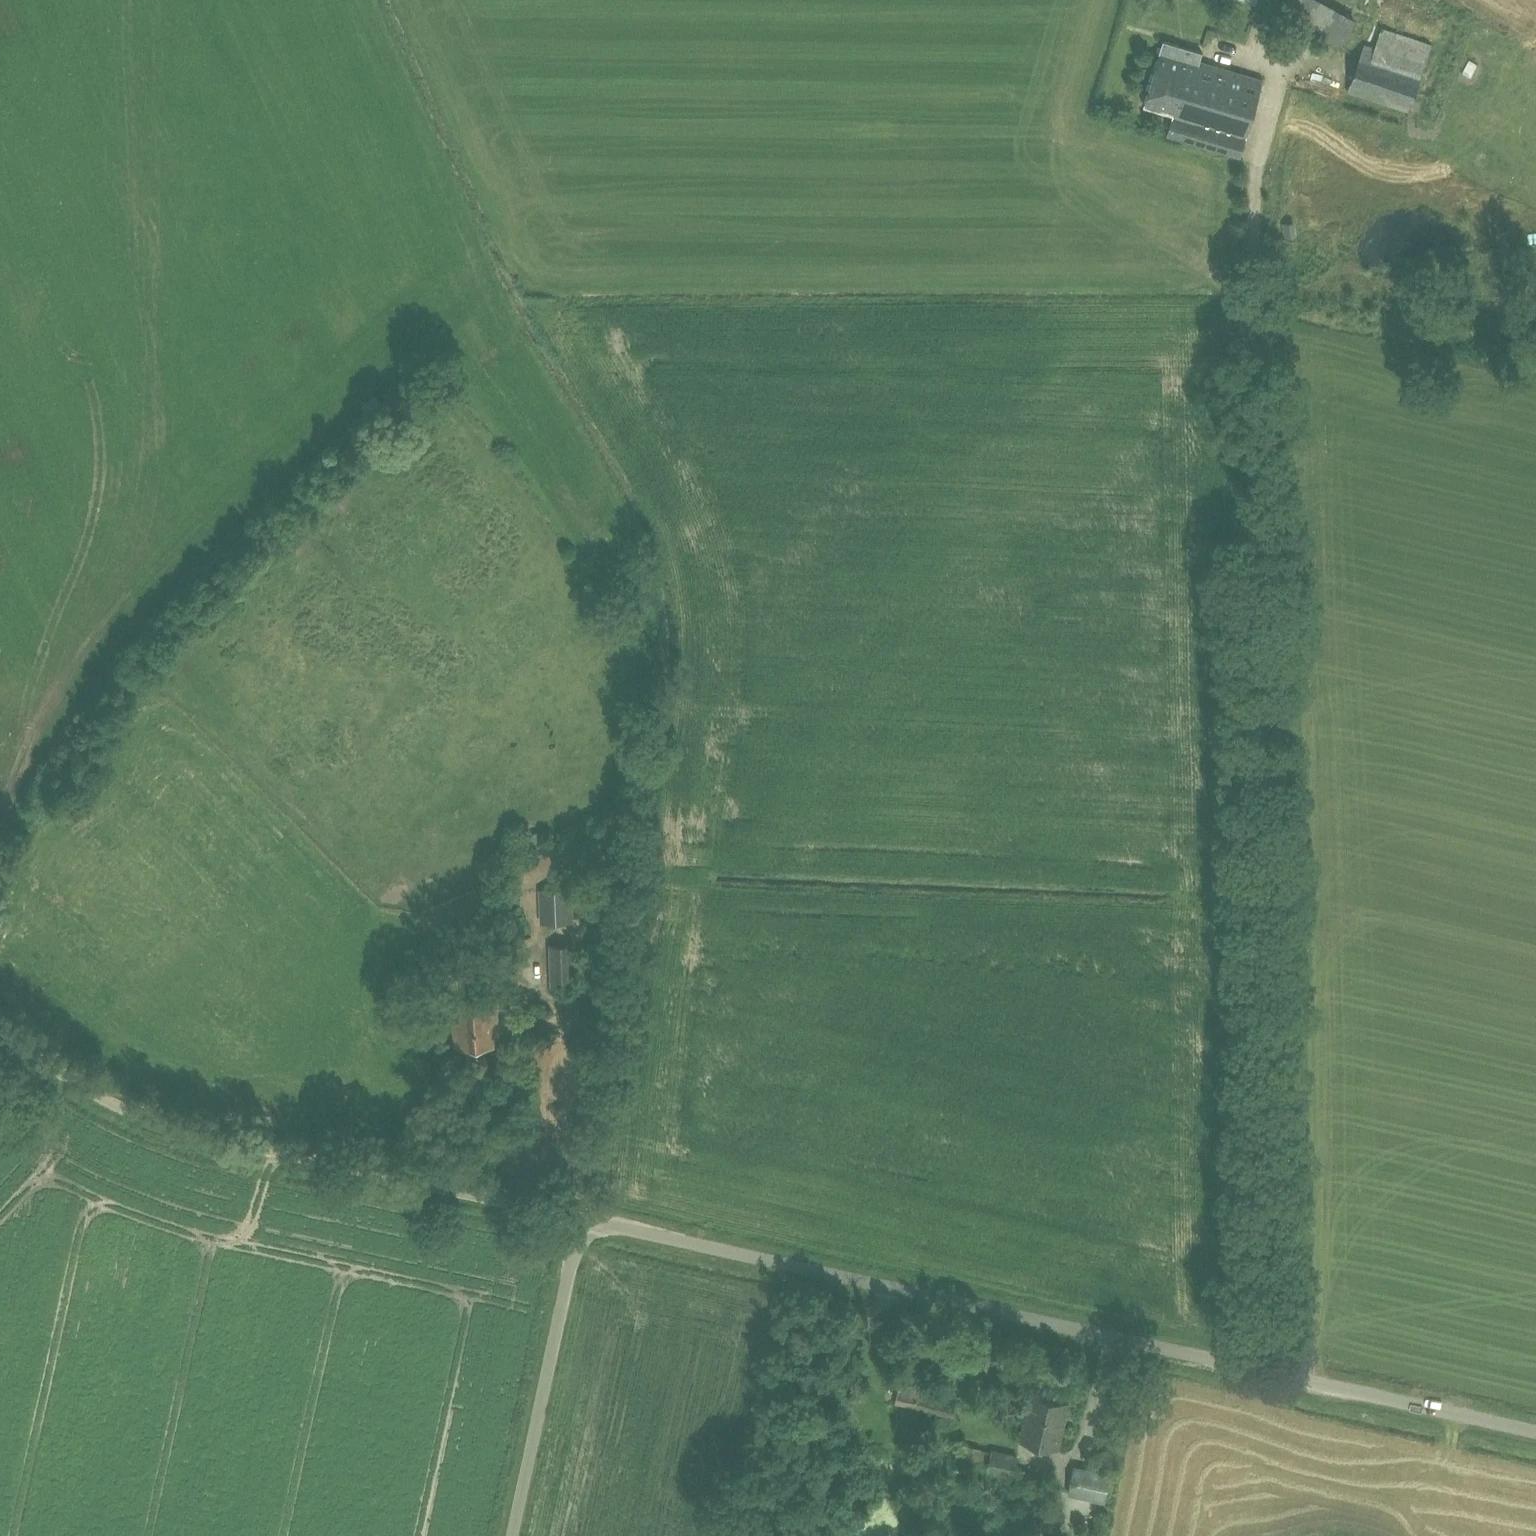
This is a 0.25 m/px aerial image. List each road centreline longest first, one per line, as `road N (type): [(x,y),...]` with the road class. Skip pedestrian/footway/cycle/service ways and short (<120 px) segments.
road 1 (unclassified): [(1535,1438),(582,1223)]
road 2 (unclassified): [(582,1223),(210,1141),(100,1099),(27,1051)]
road 3 (unclassified): [(508,1535),(582,1223)]

